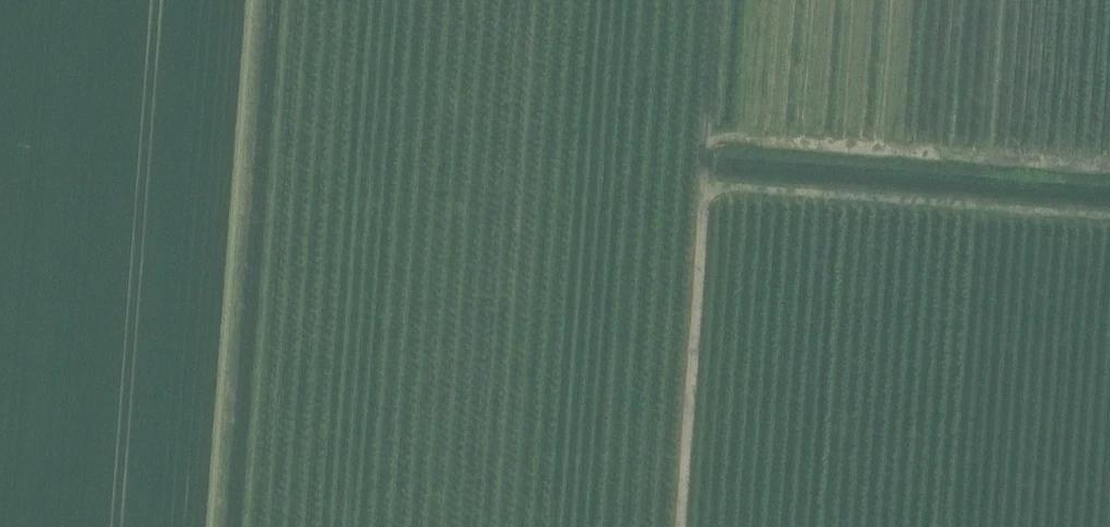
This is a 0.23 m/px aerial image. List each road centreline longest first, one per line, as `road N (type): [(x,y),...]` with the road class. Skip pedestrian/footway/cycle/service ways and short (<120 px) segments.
road 1 (track): [(722,186),(1109,219)]

